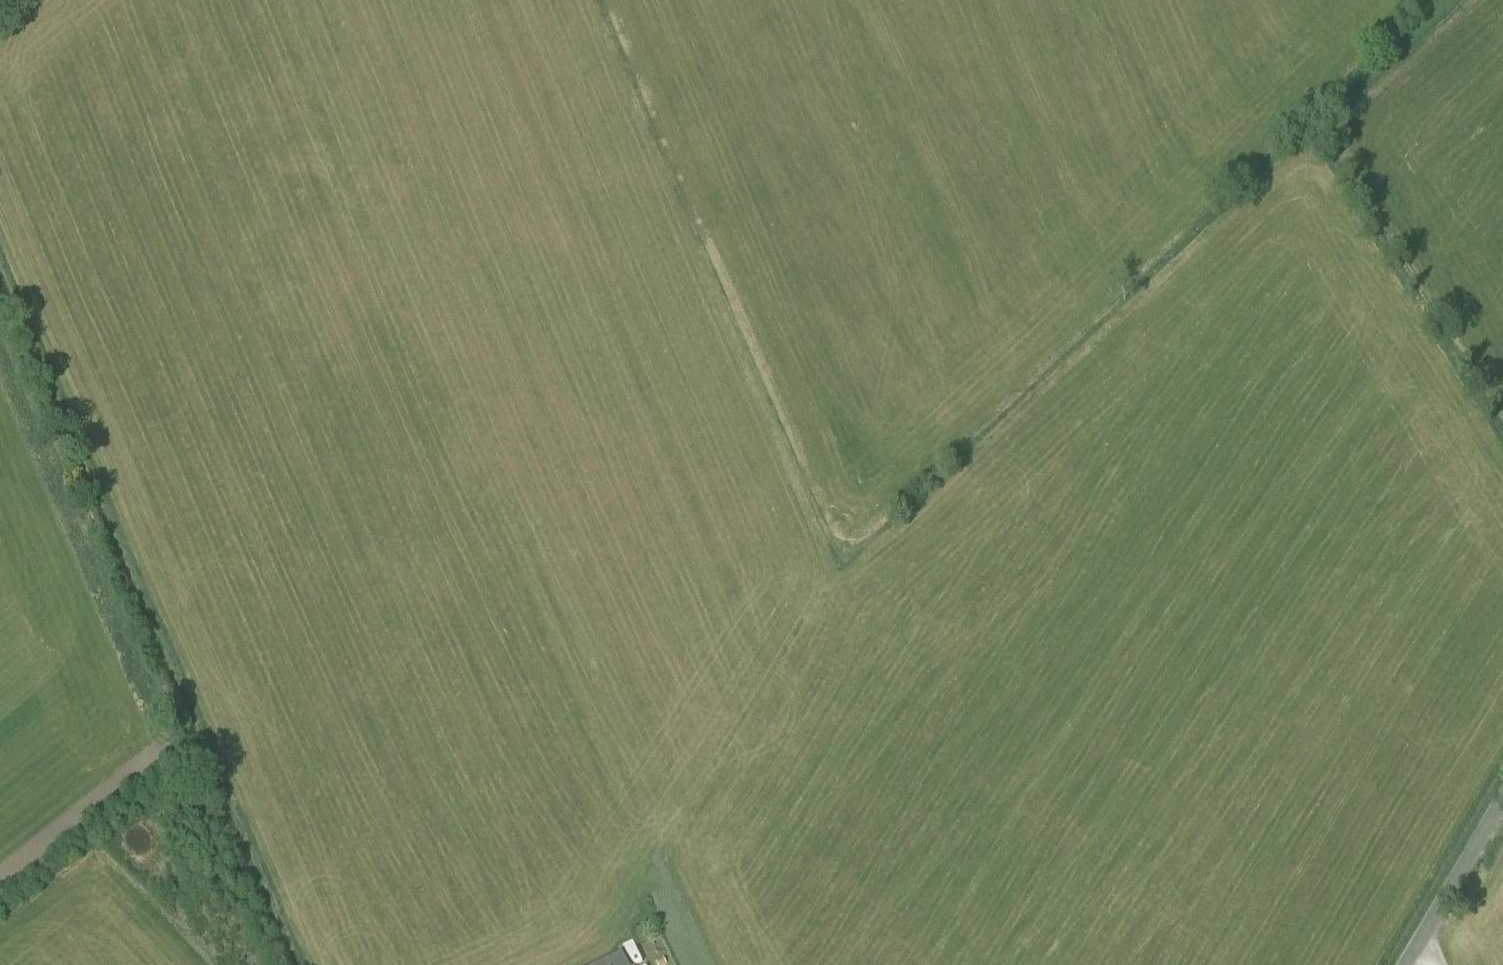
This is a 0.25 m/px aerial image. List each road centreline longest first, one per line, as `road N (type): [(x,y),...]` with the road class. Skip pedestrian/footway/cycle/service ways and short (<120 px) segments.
road 1 (track): [(0,291),(191,762)]
road 2 (unclassified): [(1407,964),(1502,802)]

